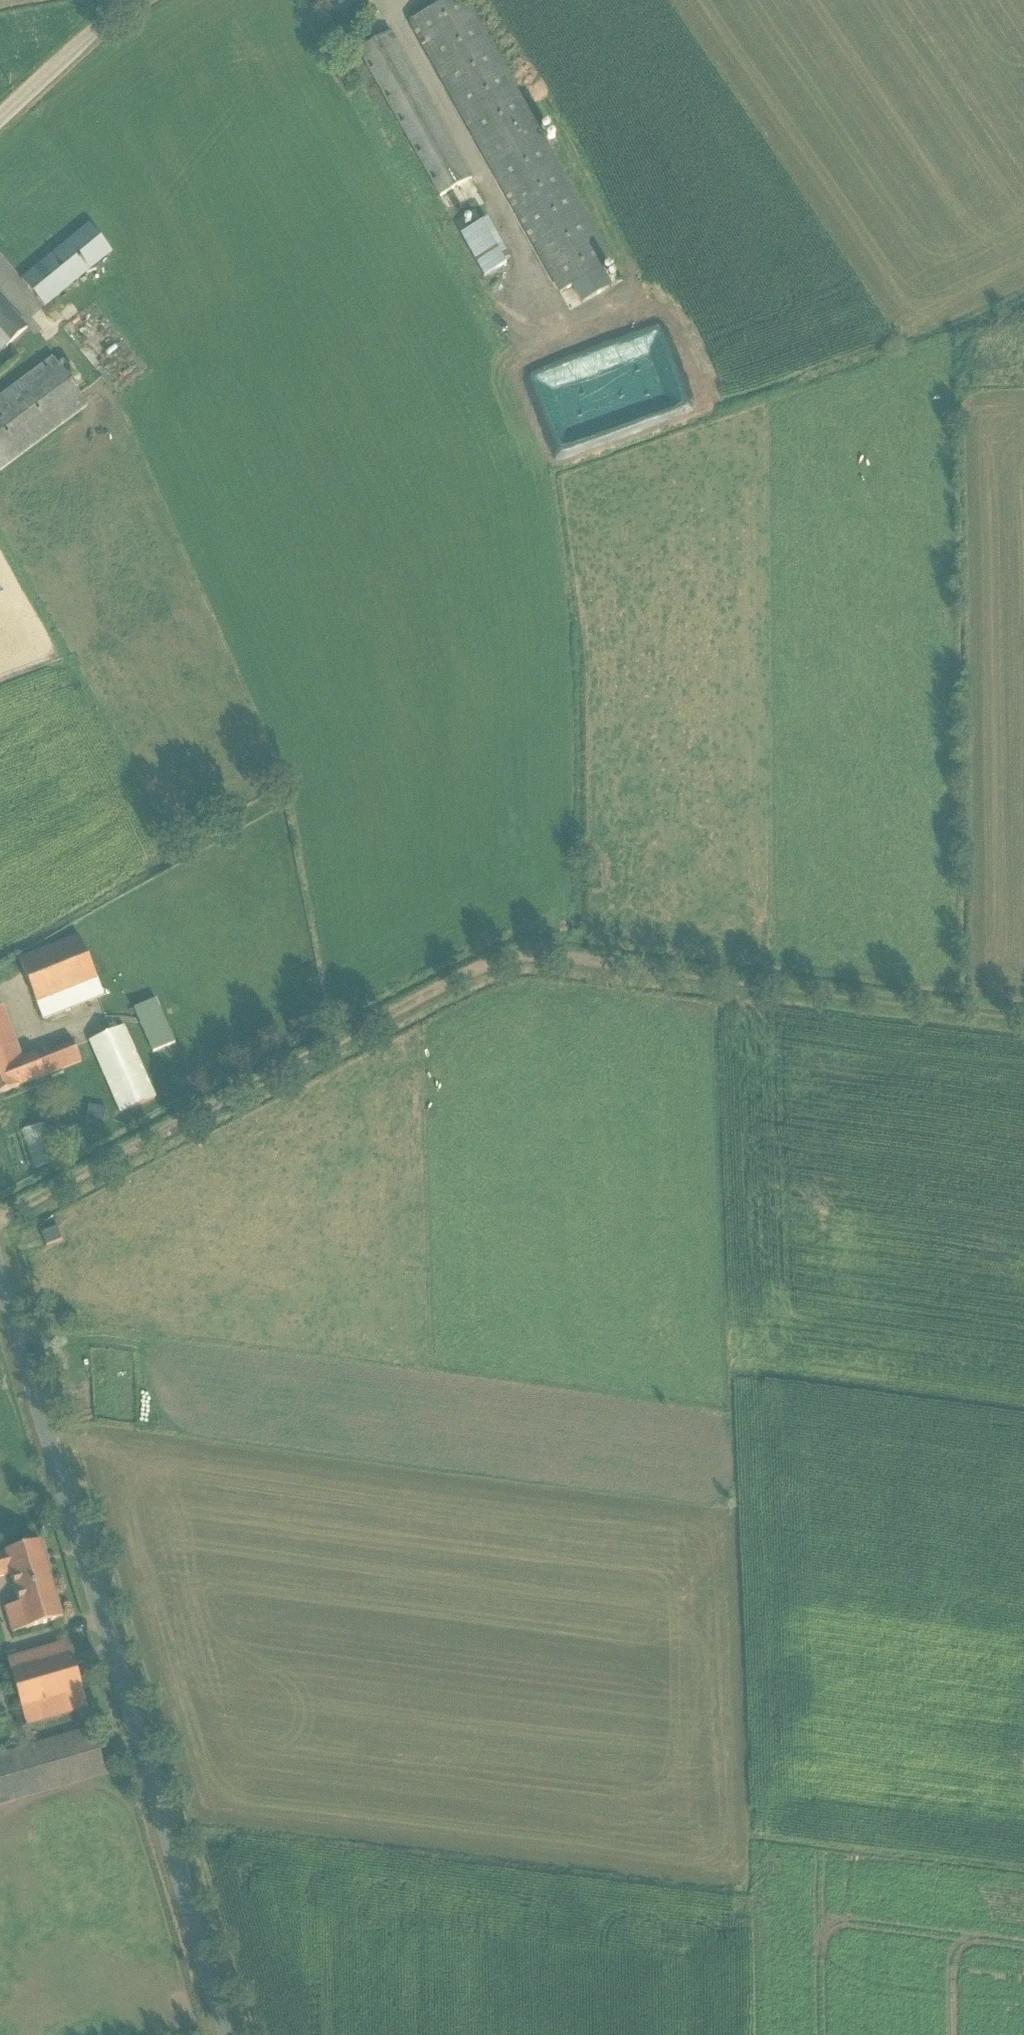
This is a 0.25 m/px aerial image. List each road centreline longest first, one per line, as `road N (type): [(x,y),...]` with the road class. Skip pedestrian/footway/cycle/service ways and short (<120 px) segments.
road 1 (track): [(1023,1018),(522,953),(0,1218)]
road 2 (unclassified): [(0,1283),(226,2034)]
road 3 (unclassified): [(138,0),(0,121)]

